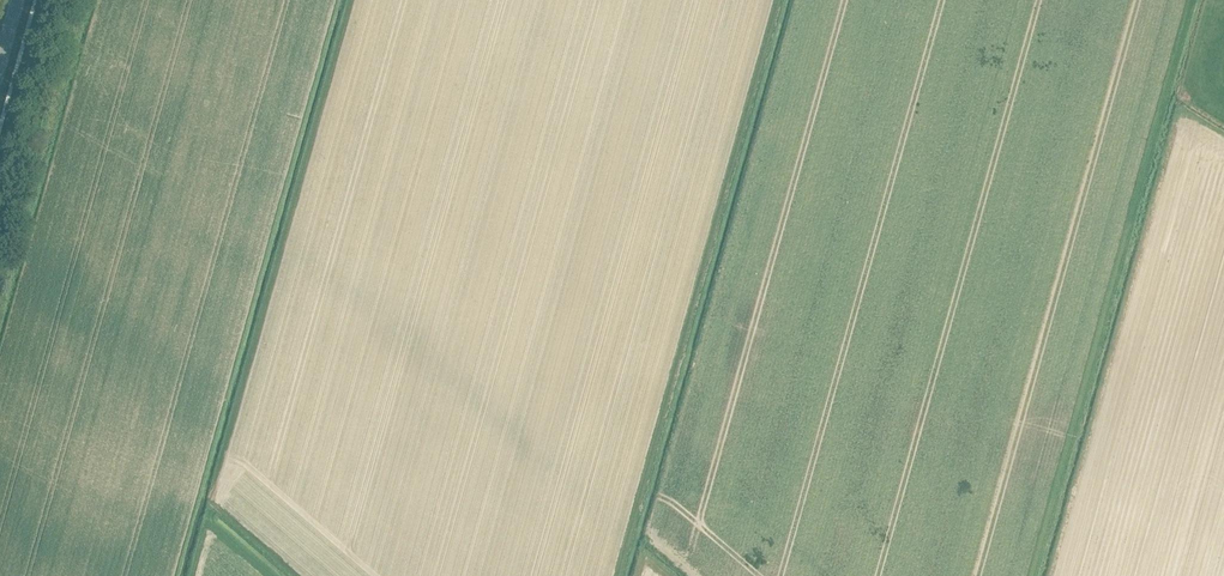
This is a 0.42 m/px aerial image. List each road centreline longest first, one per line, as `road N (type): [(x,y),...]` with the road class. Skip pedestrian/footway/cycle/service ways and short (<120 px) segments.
road 1 (track): [(780,0),(617,575)]

